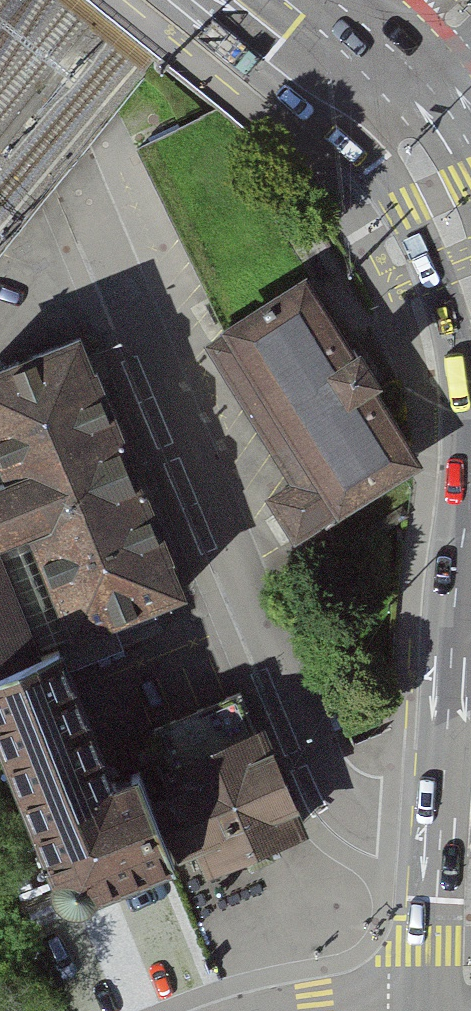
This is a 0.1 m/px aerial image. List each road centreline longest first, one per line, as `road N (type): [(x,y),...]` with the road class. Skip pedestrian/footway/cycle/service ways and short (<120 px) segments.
road 1 (residential): [(470,825),(374,817),(340,796),(82,193)]
road 2 (secondary): [(366,96),(409,145),(466,259)]
road 3 (secondary): [(242,0),(366,96)]
road 4 (secondary): [(470,14),(366,96)]

